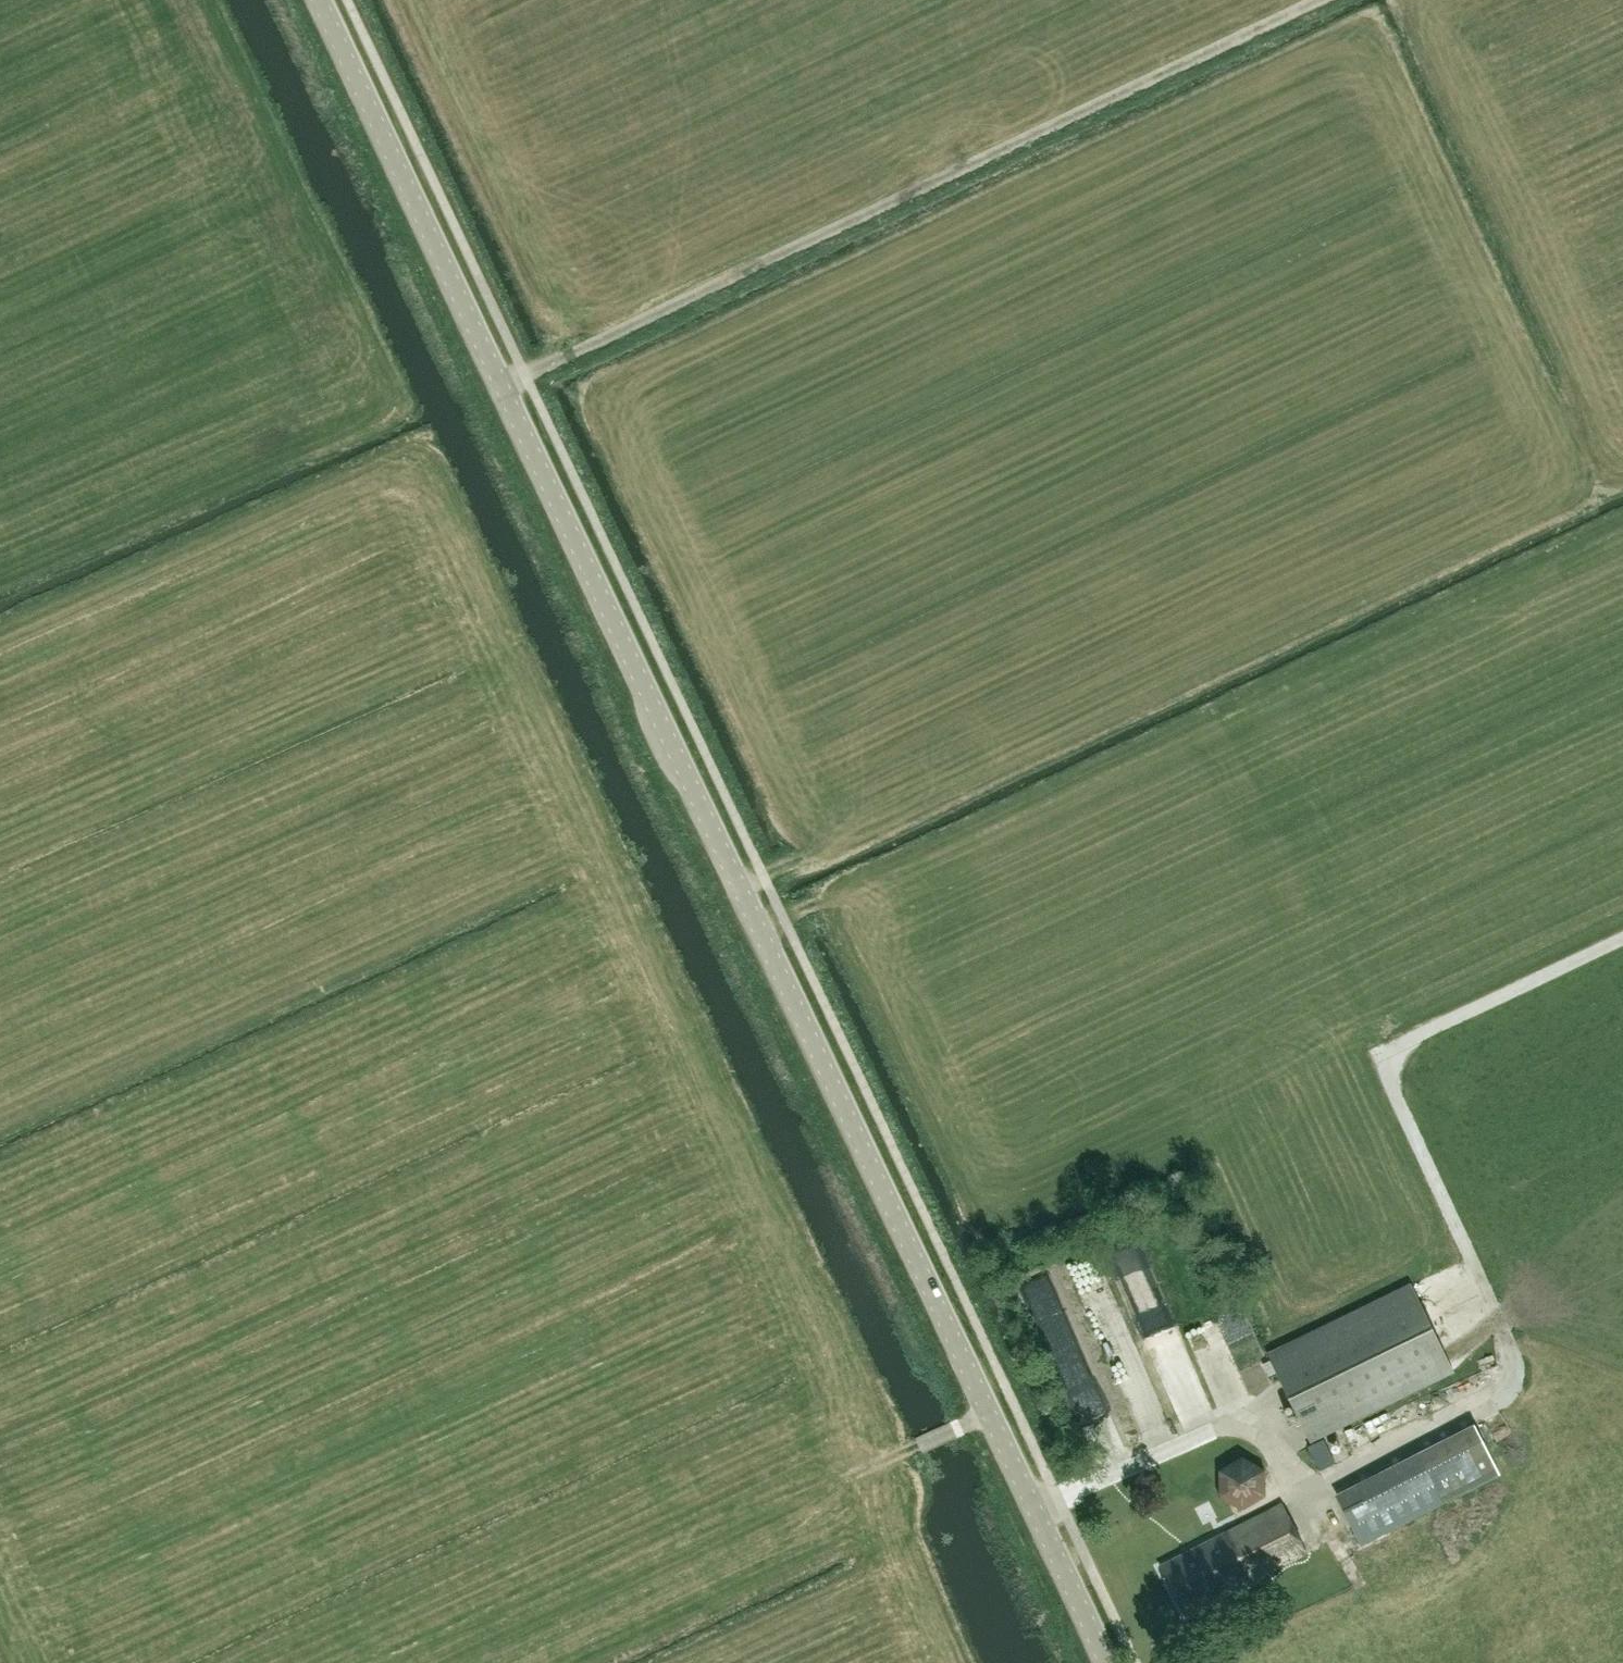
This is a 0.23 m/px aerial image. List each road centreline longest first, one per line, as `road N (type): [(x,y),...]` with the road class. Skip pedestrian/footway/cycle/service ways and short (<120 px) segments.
road 1 (tertiary): [(1107,1662),(315,0)]
road 2 (track): [(1488,1408),(1508,1390),(1513,1365),(1506,1333),(1390,1069),(1412,1039),(1622,939)]

